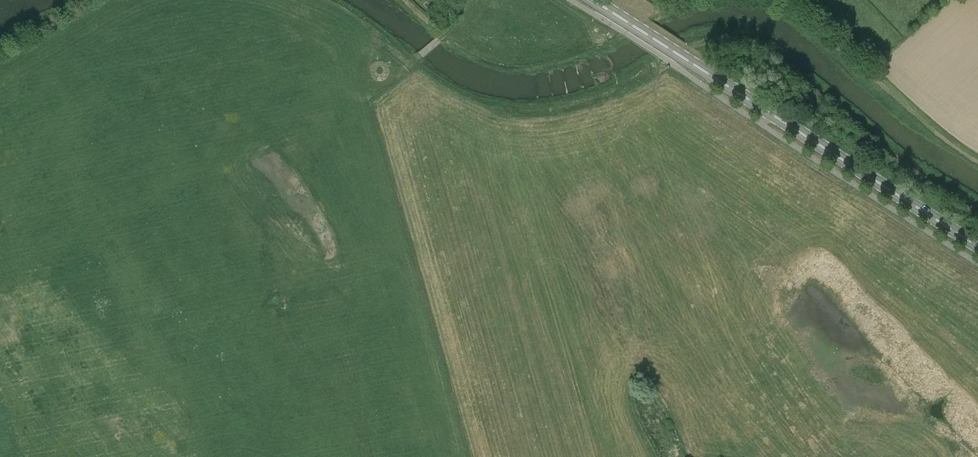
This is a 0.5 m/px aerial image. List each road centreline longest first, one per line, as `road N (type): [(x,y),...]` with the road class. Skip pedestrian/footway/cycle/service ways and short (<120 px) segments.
road 1 (secondary): [(977,247),(595,0)]

